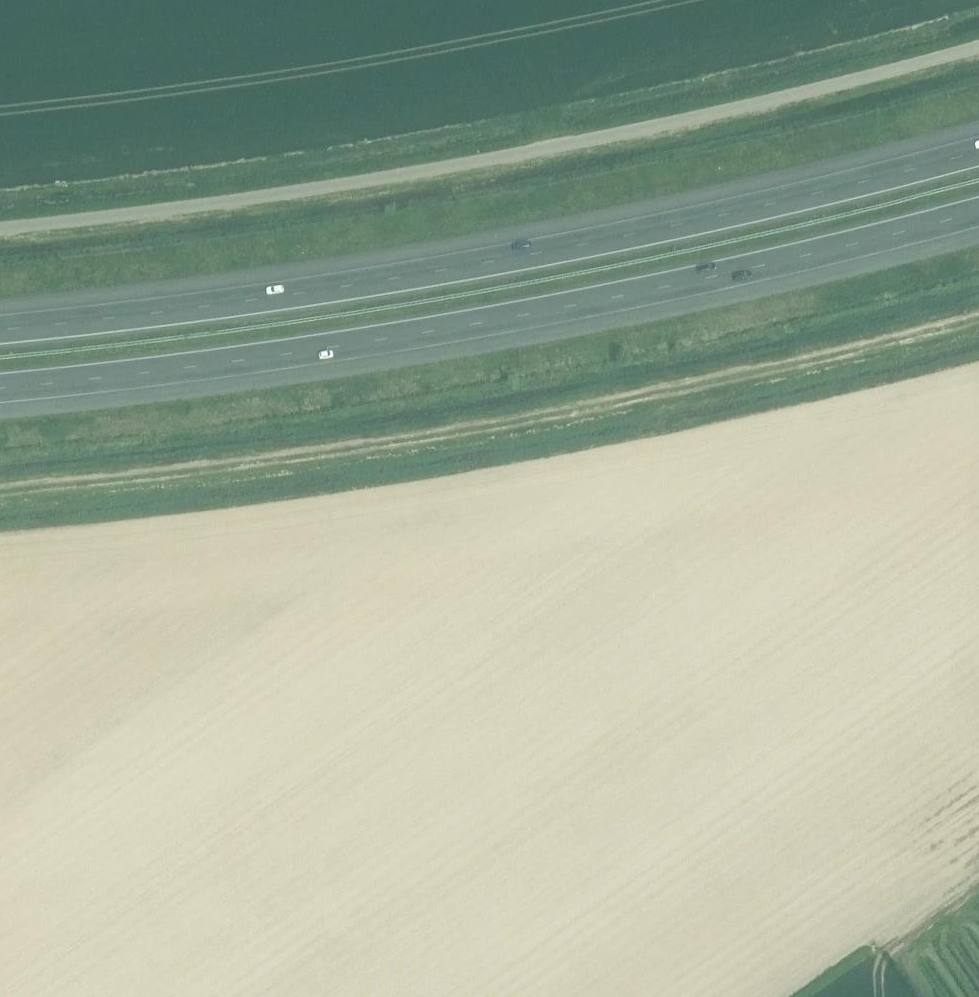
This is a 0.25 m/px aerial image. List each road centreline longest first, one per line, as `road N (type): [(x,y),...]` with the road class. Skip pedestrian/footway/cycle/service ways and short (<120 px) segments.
road 1 (unclassified): [(978,47),(620,133),(357,181),(0,227)]
road 2 (motorway): [(978,152),(573,248),(294,296),(0,331)]
road 3 (motorway): [(0,389),(292,356),(577,307),(978,212)]

